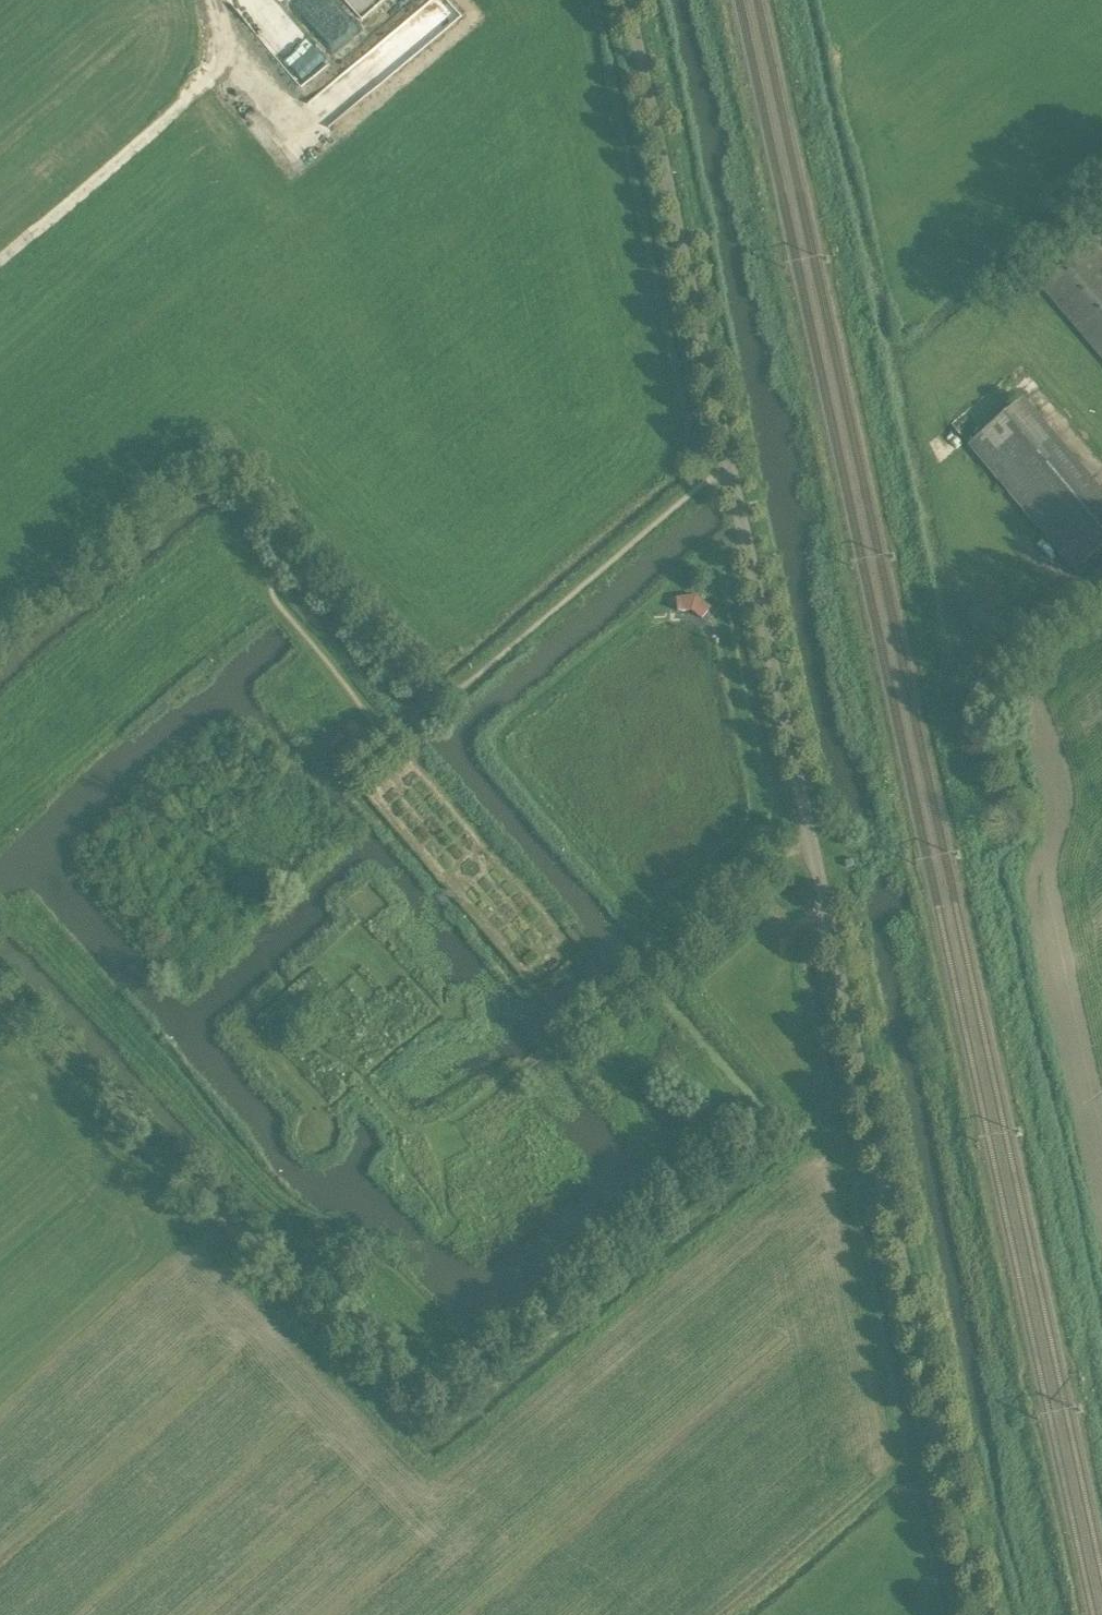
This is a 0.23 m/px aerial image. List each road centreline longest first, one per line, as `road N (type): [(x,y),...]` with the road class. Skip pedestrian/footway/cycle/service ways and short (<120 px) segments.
road 1 (unclassified): [(972,1614),(627,0)]
road 2 (track): [(730,473),(702,485),(445,706),(311,559),(261,599),(384,736)]
road 3 (track): [(800,819),(800,850),(512,1069)]
road 4 (track): [(226,0),(227,49),(212,77),(0,259)]

